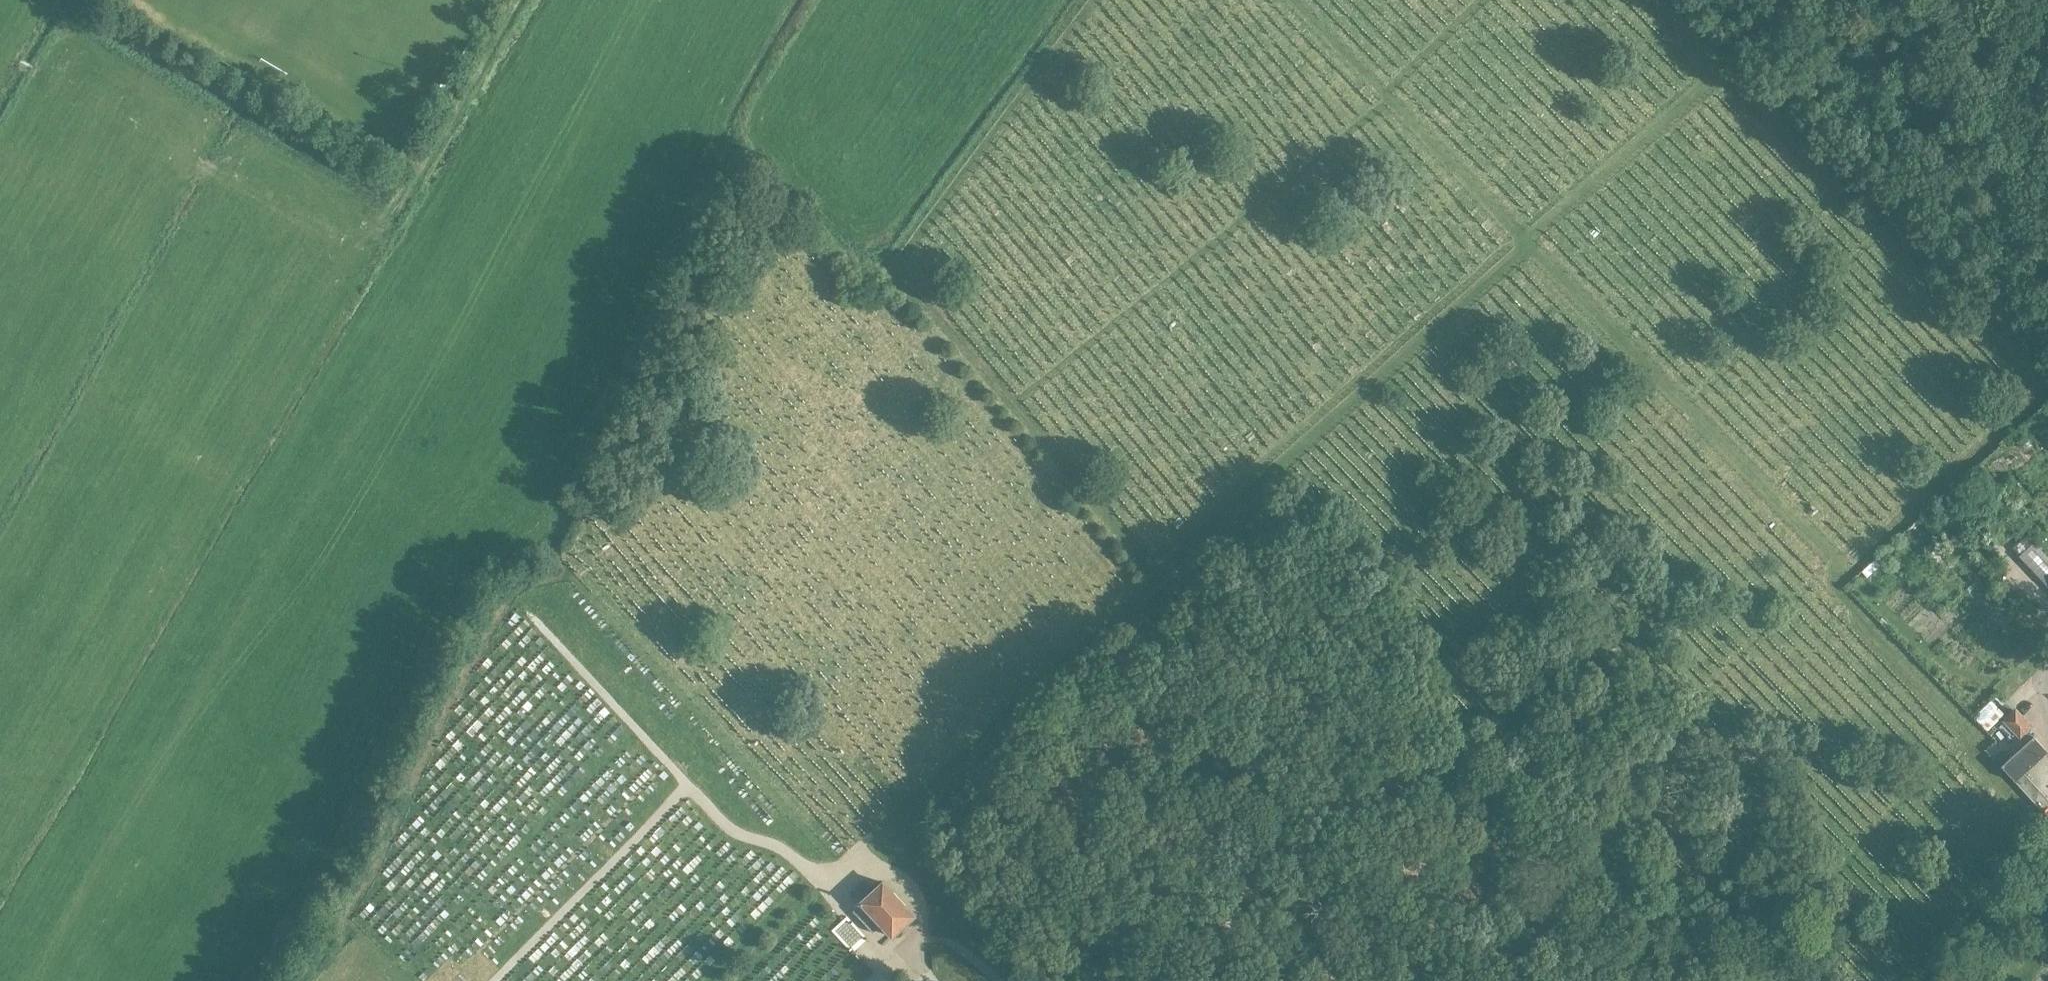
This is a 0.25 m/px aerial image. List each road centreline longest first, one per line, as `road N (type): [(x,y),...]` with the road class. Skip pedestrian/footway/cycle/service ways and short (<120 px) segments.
road 1 (track): [(1860,593),(1957,674),(1988,689),(2042,696)]

